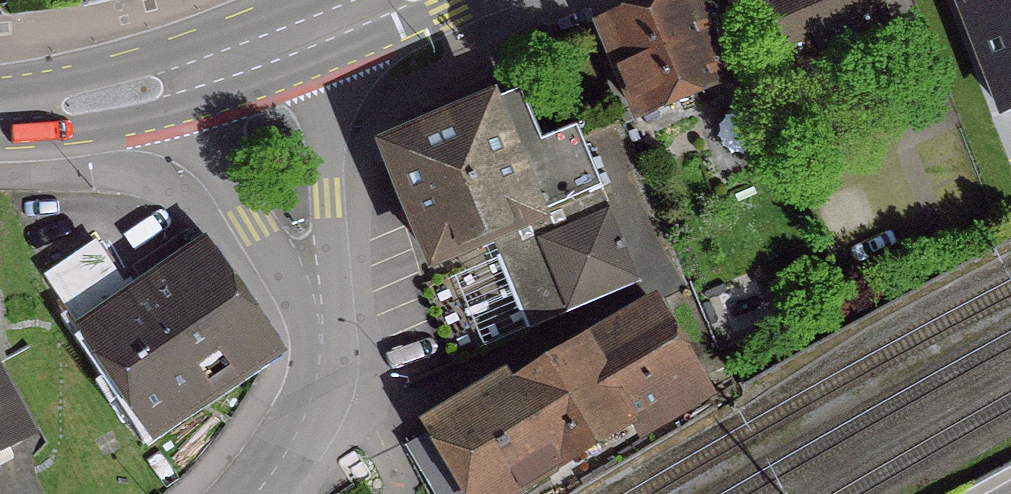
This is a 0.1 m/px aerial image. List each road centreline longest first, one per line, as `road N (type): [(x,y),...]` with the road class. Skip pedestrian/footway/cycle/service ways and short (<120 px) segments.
road 1 (residential): [(257,493),(314,403),(324,366),(323,324),(244,56)]
road 2 (tertiary): [(0,113),(108,101),(244,56)]
road 3 (tertiary): [(244,56),(384,0)]

